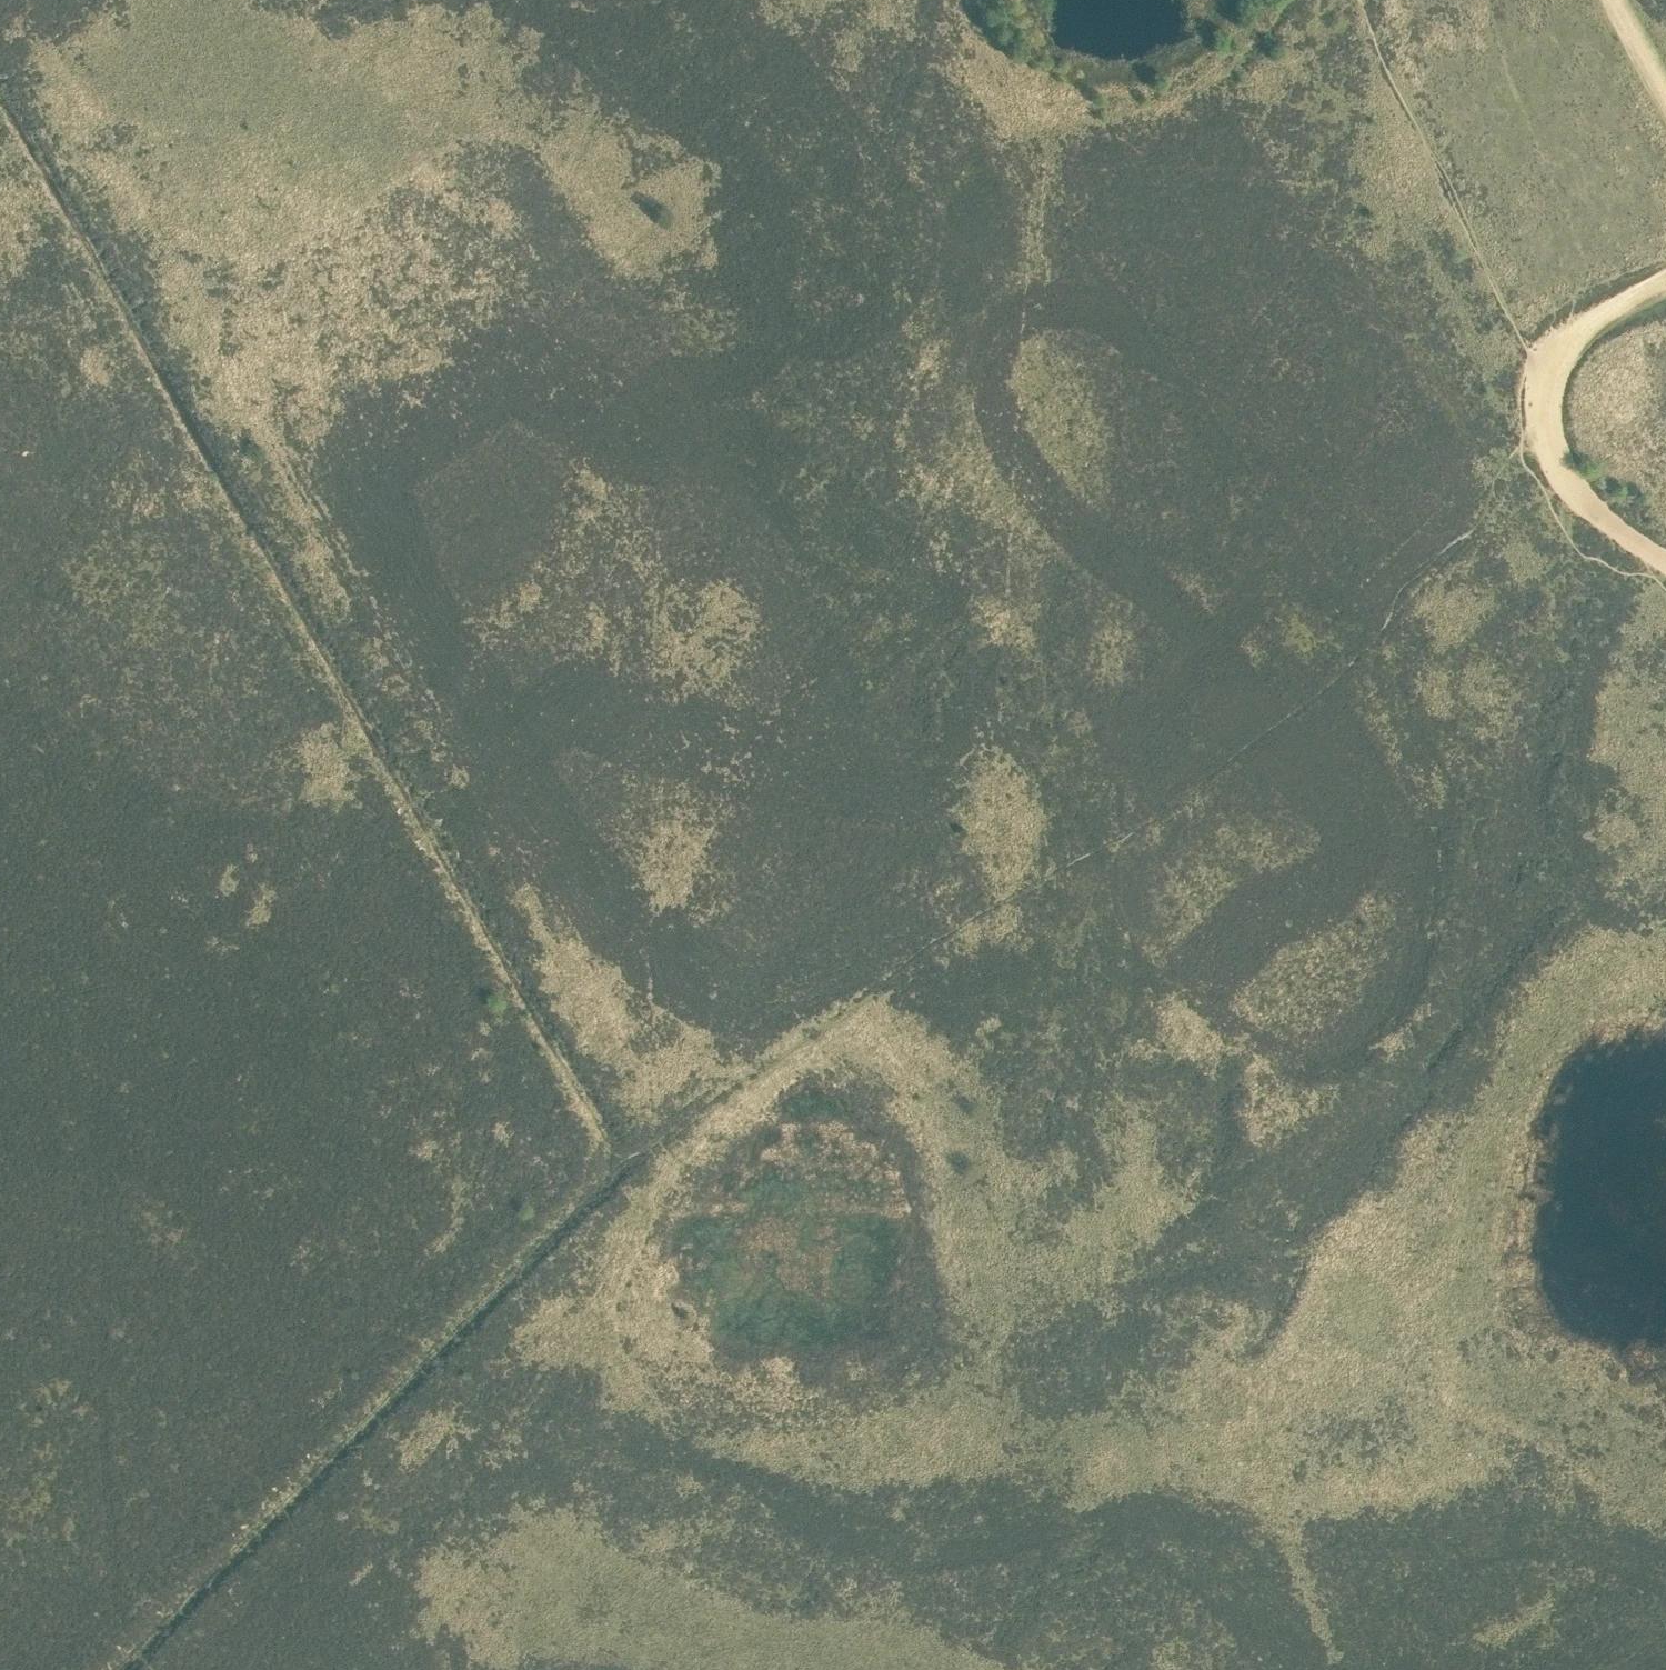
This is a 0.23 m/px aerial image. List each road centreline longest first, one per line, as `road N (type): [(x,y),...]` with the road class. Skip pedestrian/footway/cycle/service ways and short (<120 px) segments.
road 1 (track): [(1547,374),(1539,432),(1558,474),(1599,519),(1665,560)]
road 2 (track): [(1665,289),(1602,318),(1547,374)]

